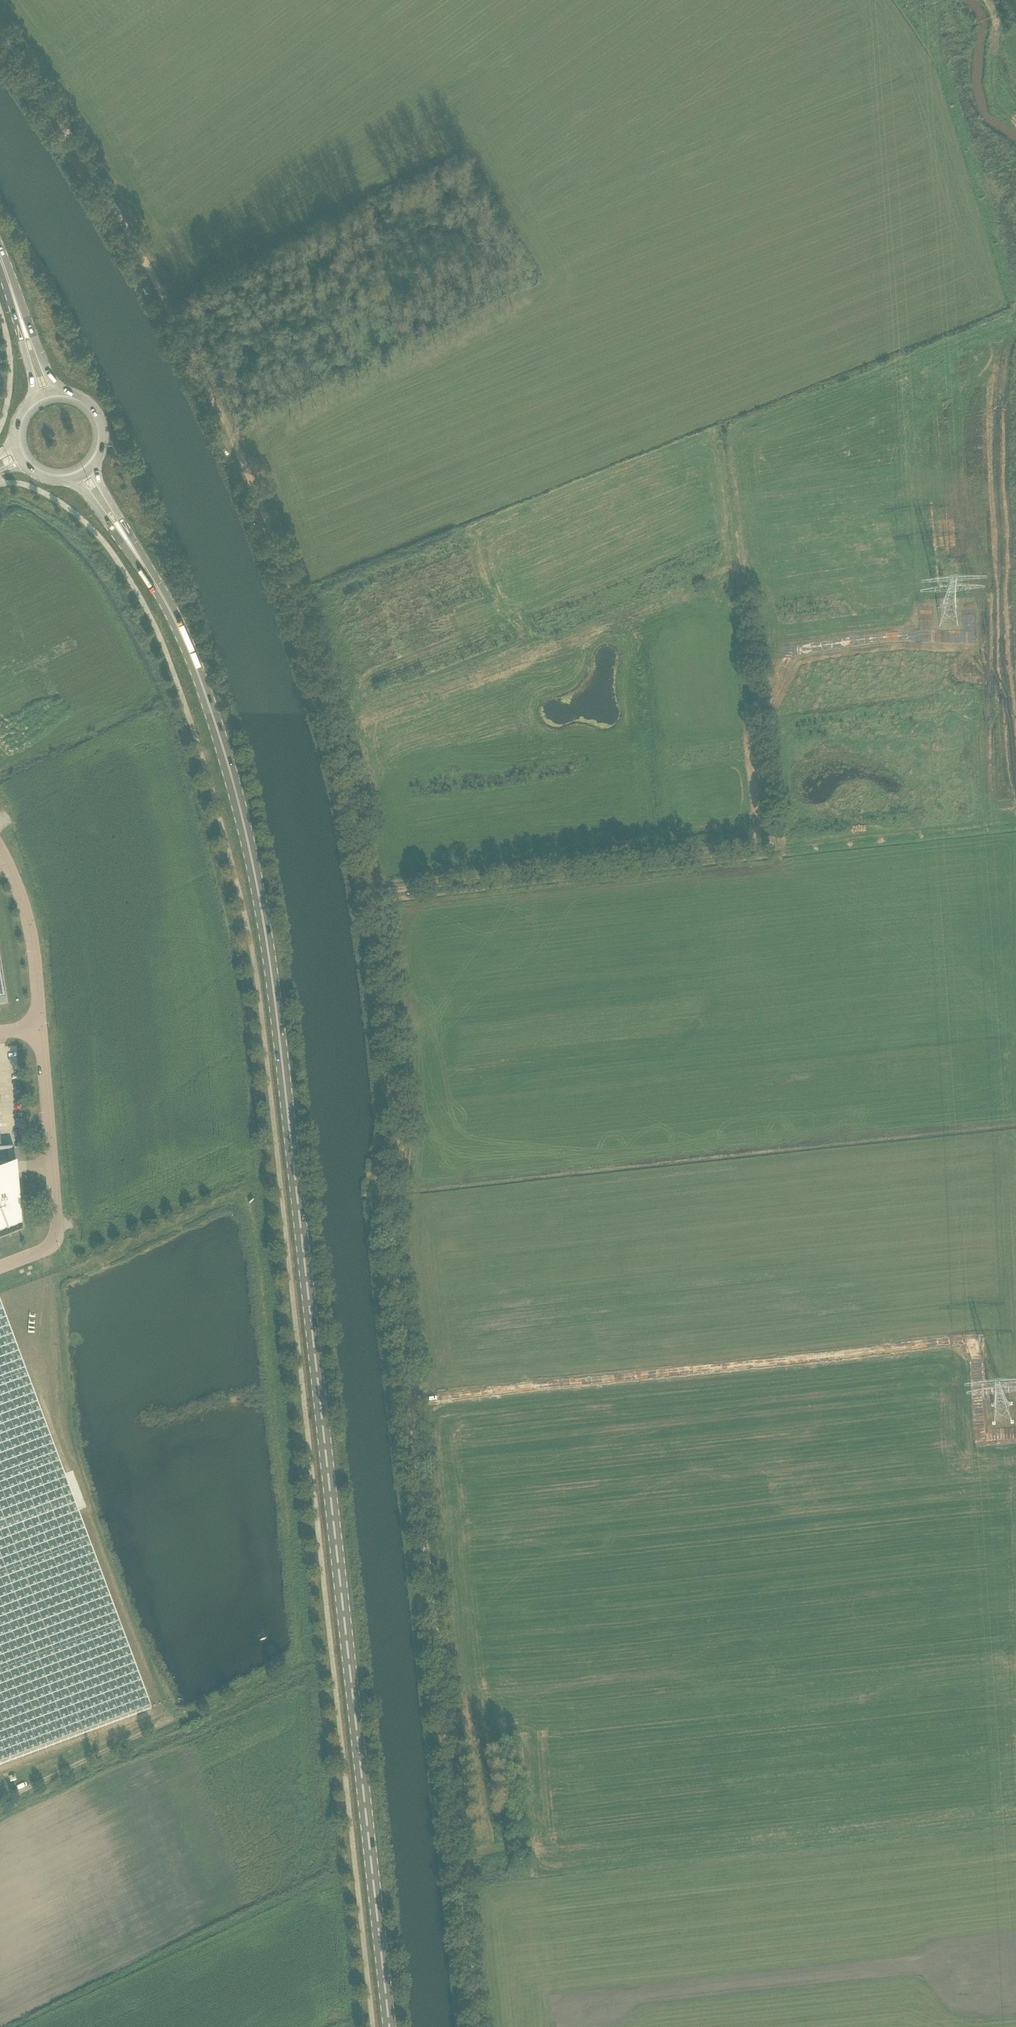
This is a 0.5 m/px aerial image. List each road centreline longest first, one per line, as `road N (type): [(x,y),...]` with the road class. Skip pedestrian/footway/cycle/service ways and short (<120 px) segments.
road 1 (primary): [(393,2026),(317,1329),(257,884),(202,681),(129,542)]
road 2 (track): [(478,2026),(399,1316),(392,1185),(402,1146),(372,893)]
road 3 (track): [(372,893),(295,595),(231,431),(90,166),(0,37)]
road 4 (track): [(911,12),(939,55),(1015,310),(1005,322),(734,431),(730,464),(755,698)]
road 5 (track): [(0,1801),(169,1715),(75,1447),(52,1246)]
road 6 (track): [(372,893),(772,849),(755,698)]
road 7 (unclassified): [(0,1267),(56,1240),(40,1030)]
road 8 (unclassified): [(40,1030),(31,933),(0,848)]

